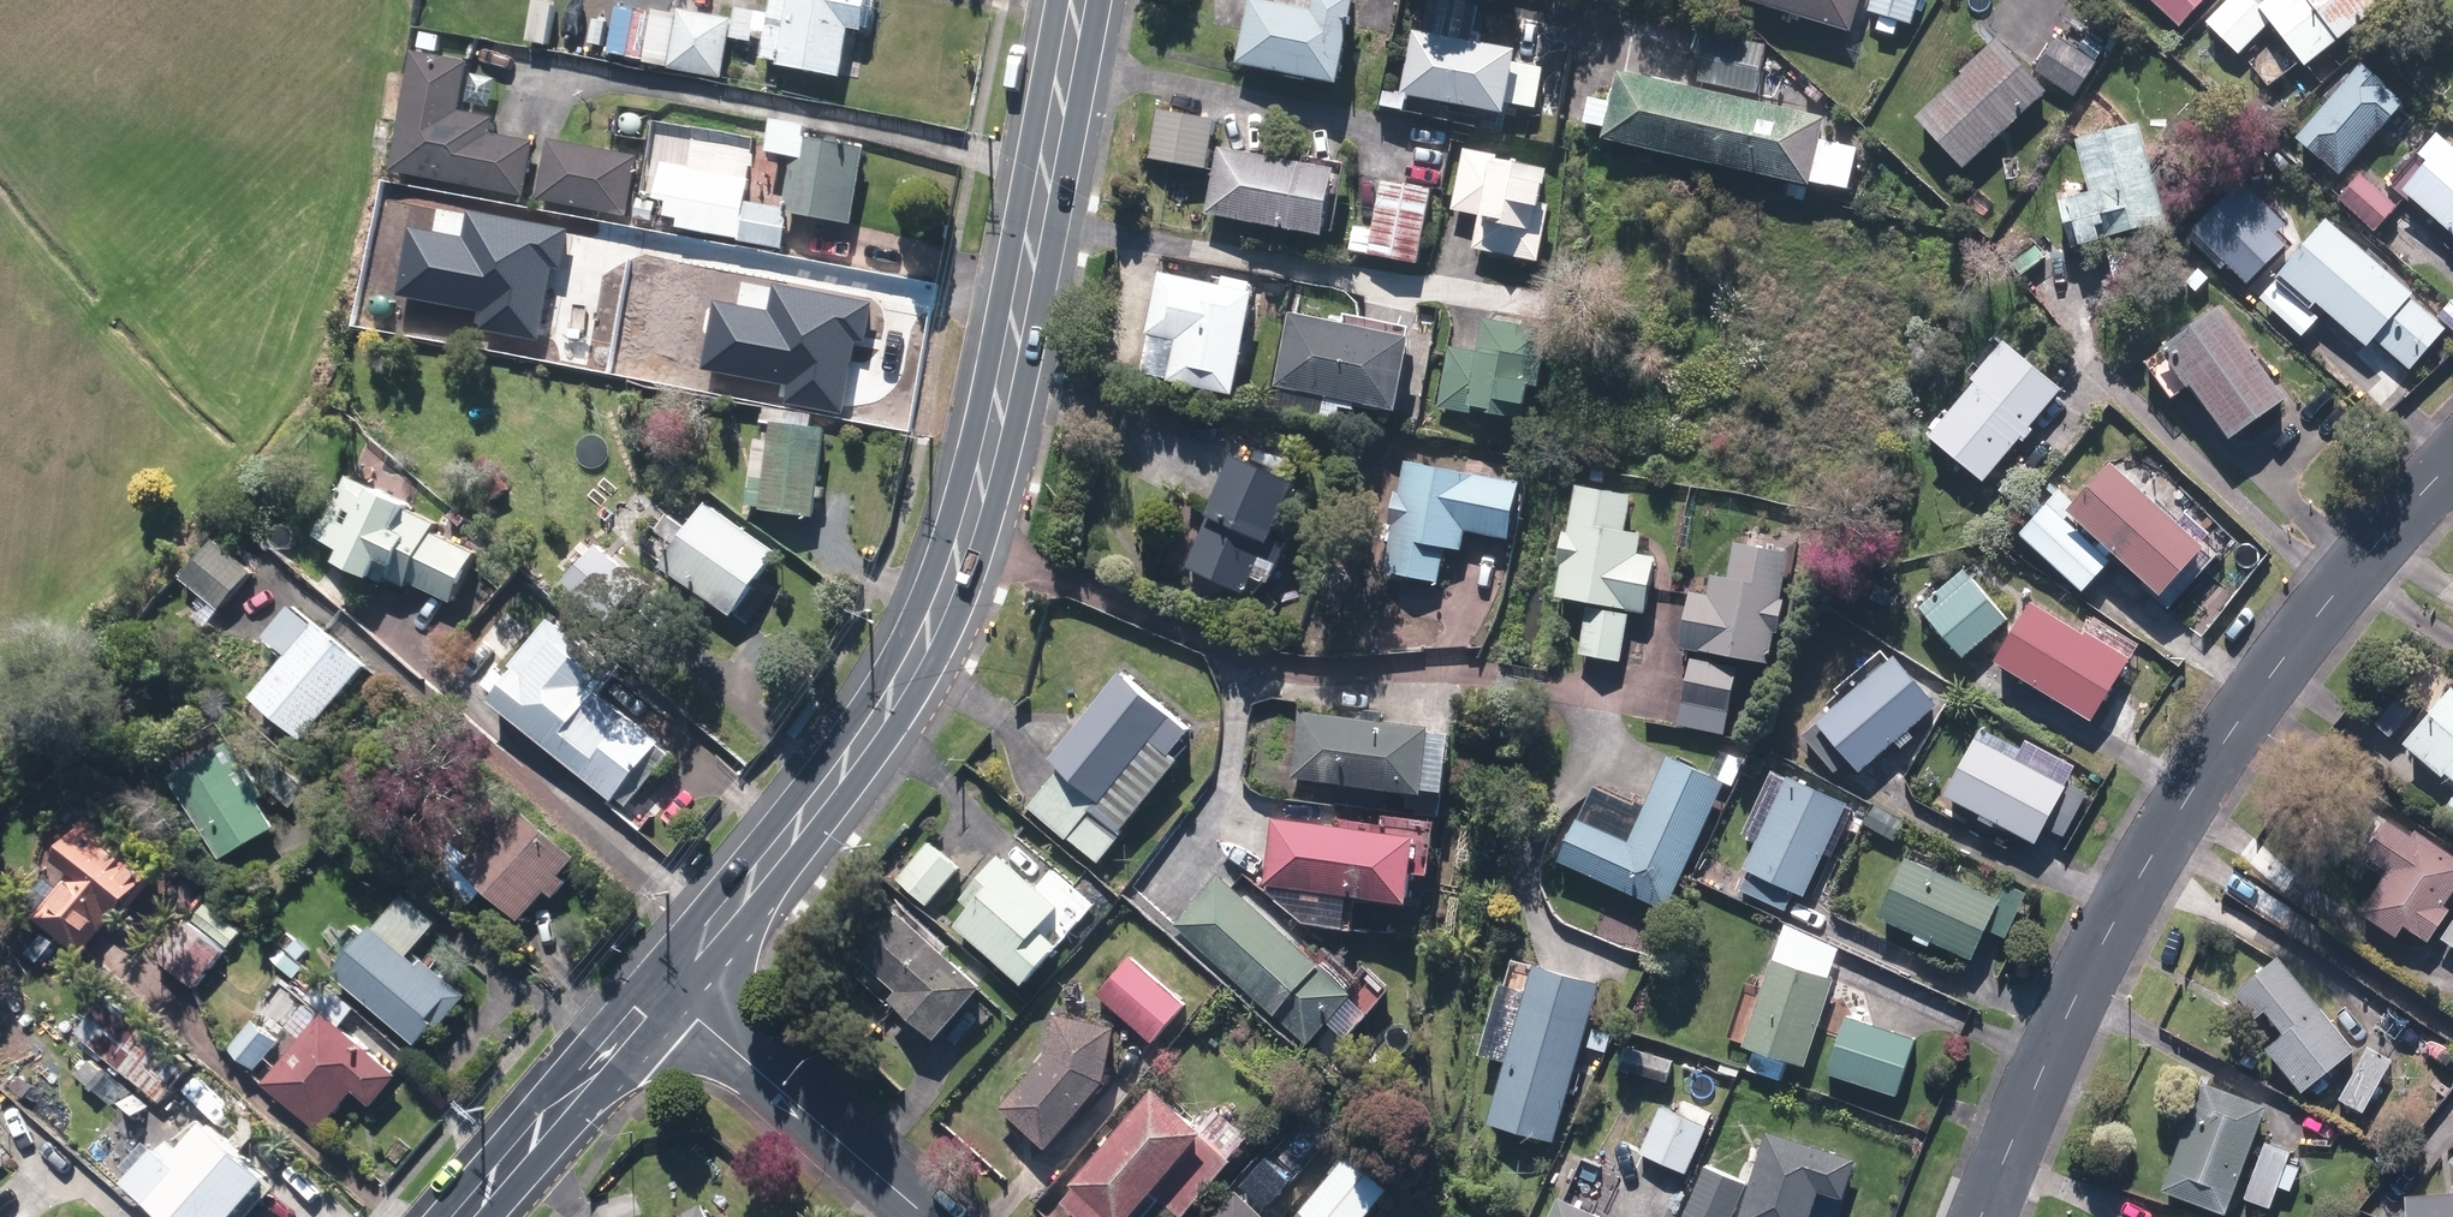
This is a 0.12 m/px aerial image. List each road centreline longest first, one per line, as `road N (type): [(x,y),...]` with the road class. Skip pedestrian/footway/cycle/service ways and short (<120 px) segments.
road 1 (secondary): [(667,992),(857,748),(940,618),(991,479),(1079,0)]
road 2 (residential): [(1983,1216),(2116,919),(2253,694),(2324,603),(2452,463)]
road 3 (residential): [(921,1216),(667,992)]
road 4 (secondary): [(465,1216),(667,992)]

